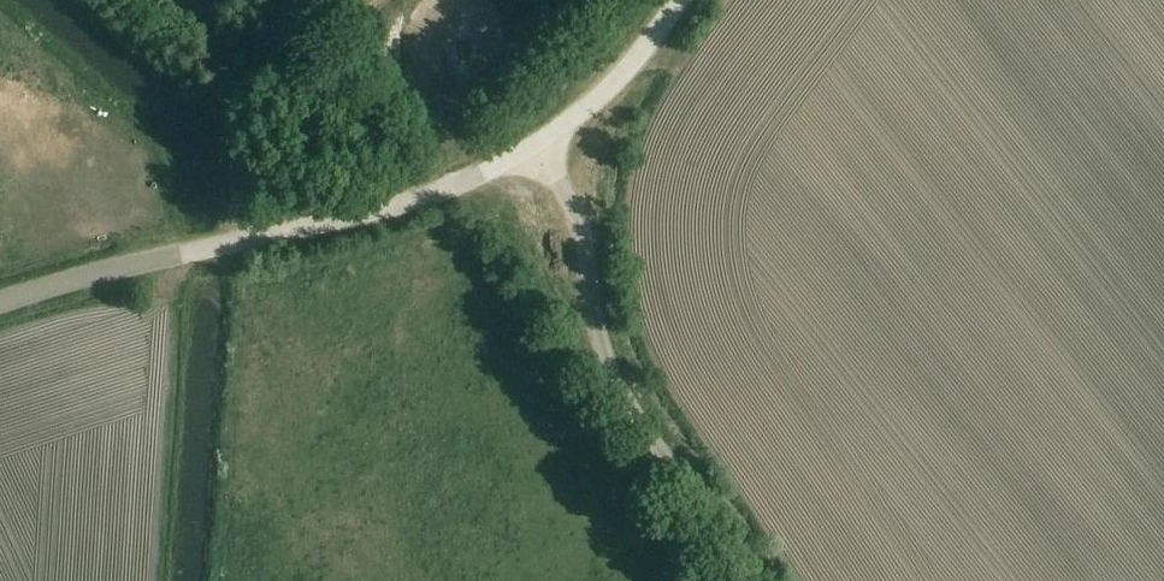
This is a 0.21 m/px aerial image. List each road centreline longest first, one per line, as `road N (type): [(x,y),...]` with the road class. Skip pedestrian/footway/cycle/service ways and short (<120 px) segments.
road 1 (unclassified): [(539,145),(415,204),(198,246),(0,302)]
road 2 (unclassified): [(743,580),(619,397),(539,145)]
road 3 (unclassified): [(539,145),(614,84),(682,0)]

